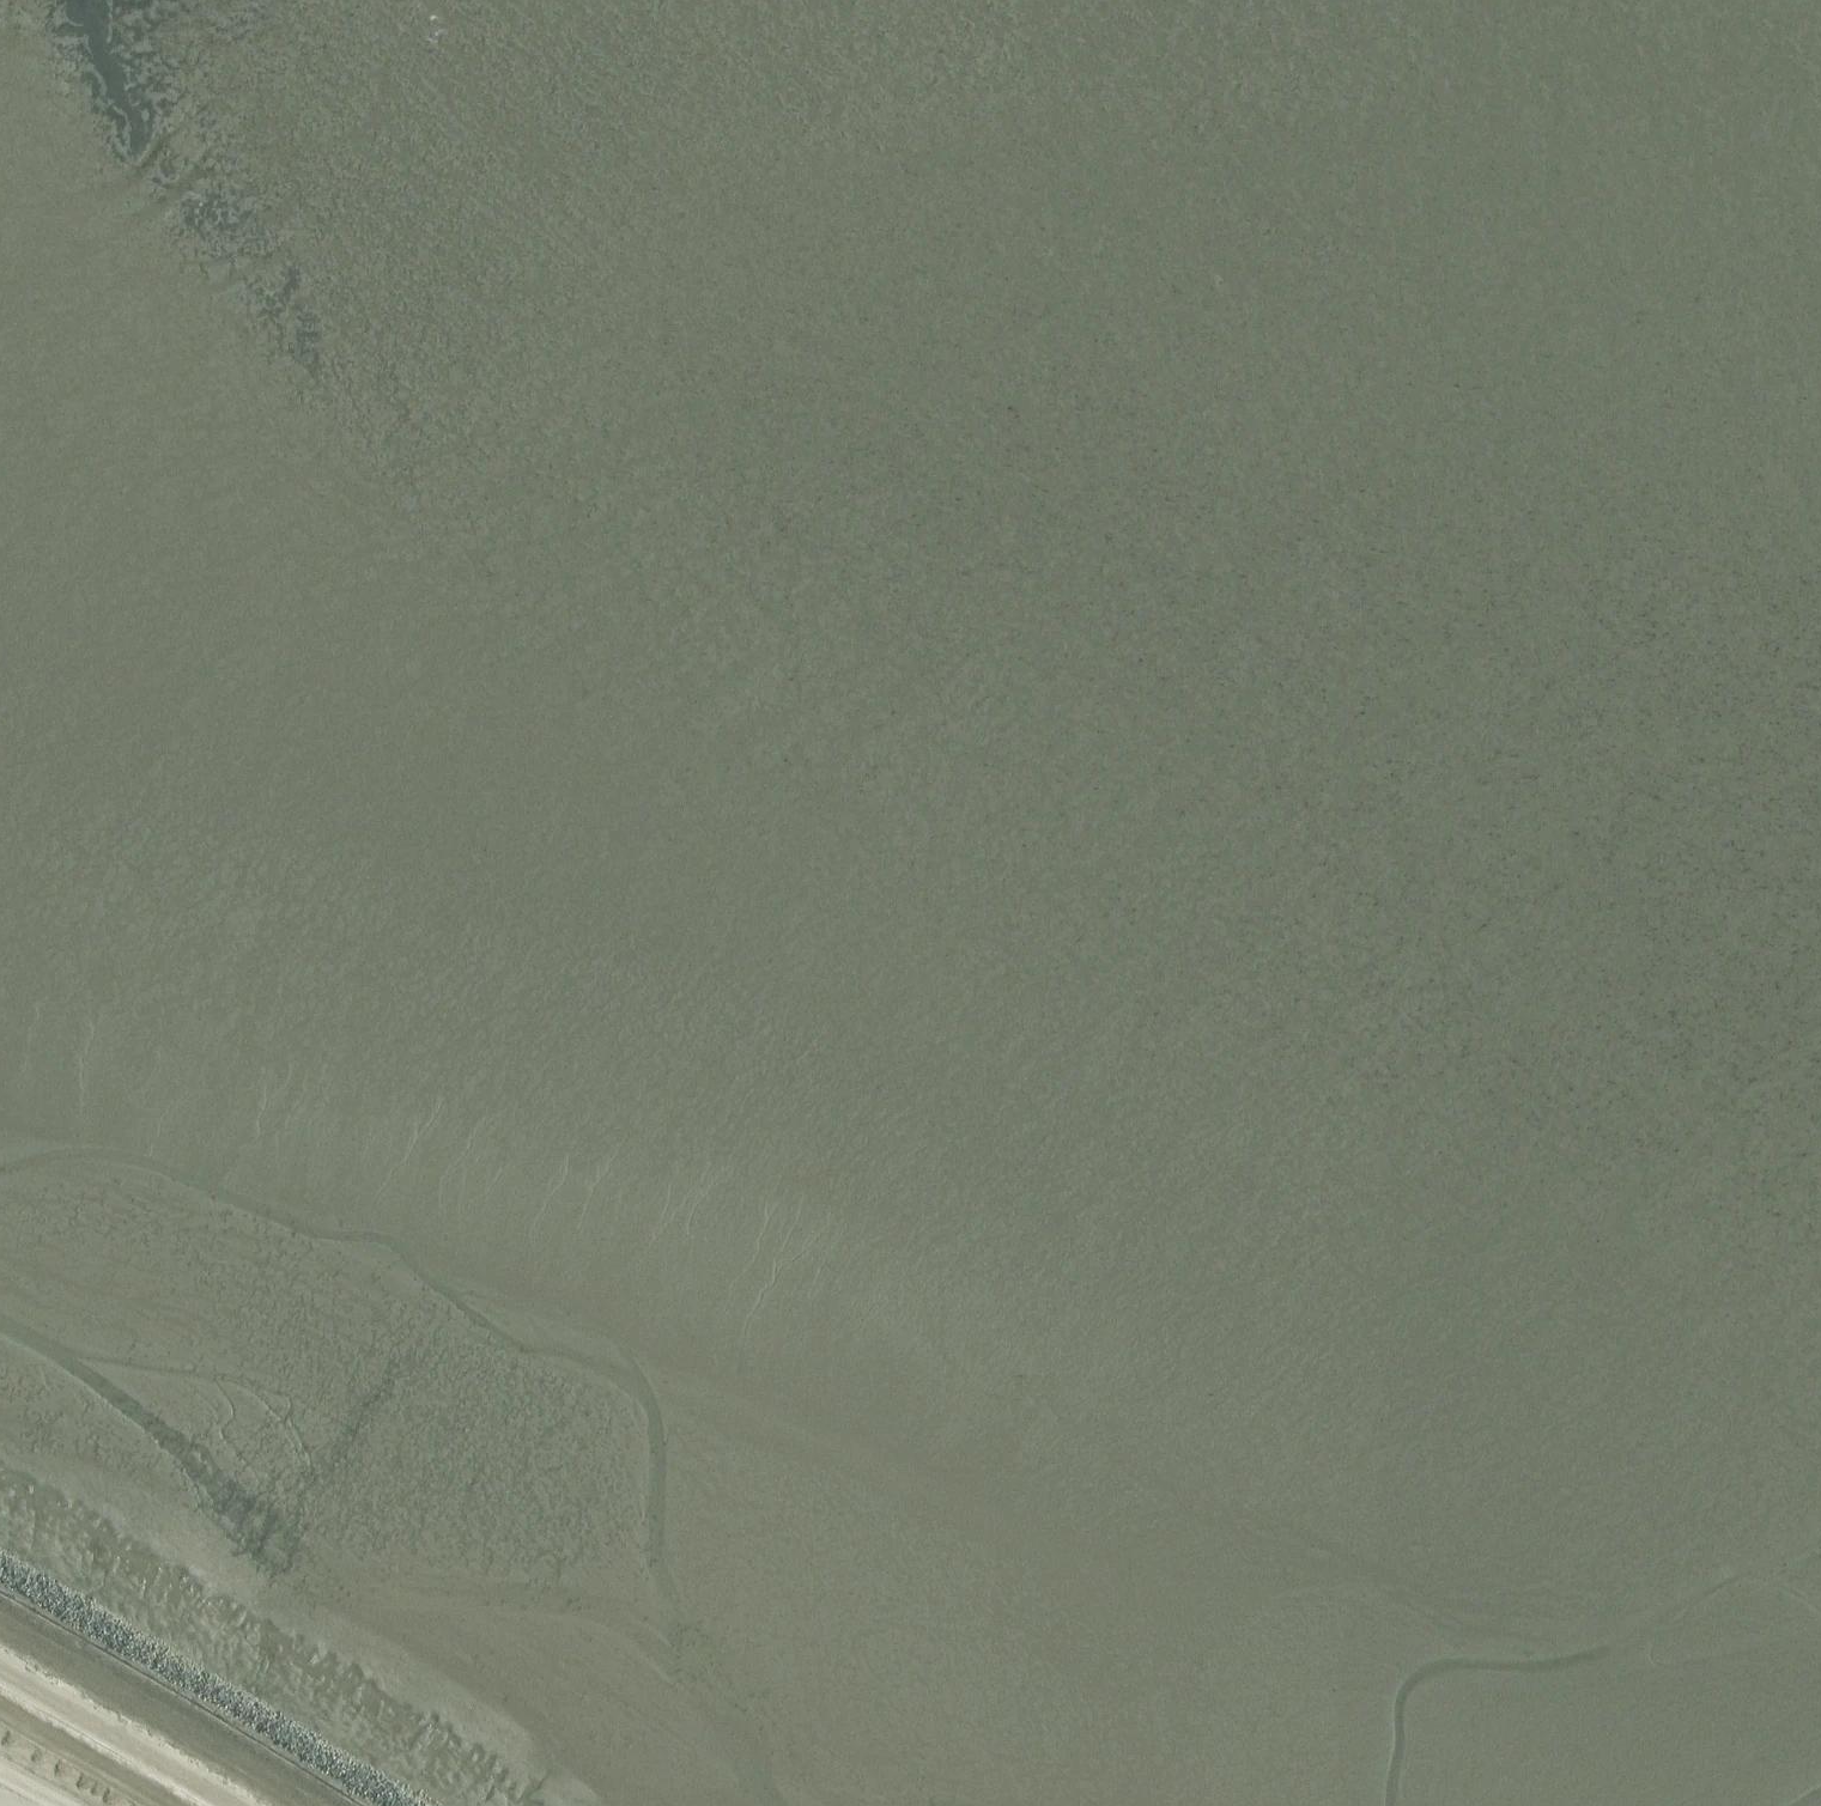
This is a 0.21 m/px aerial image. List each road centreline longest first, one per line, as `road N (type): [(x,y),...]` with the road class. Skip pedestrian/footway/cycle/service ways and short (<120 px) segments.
road 1 (track): [(313,1805),(0,1622)]

